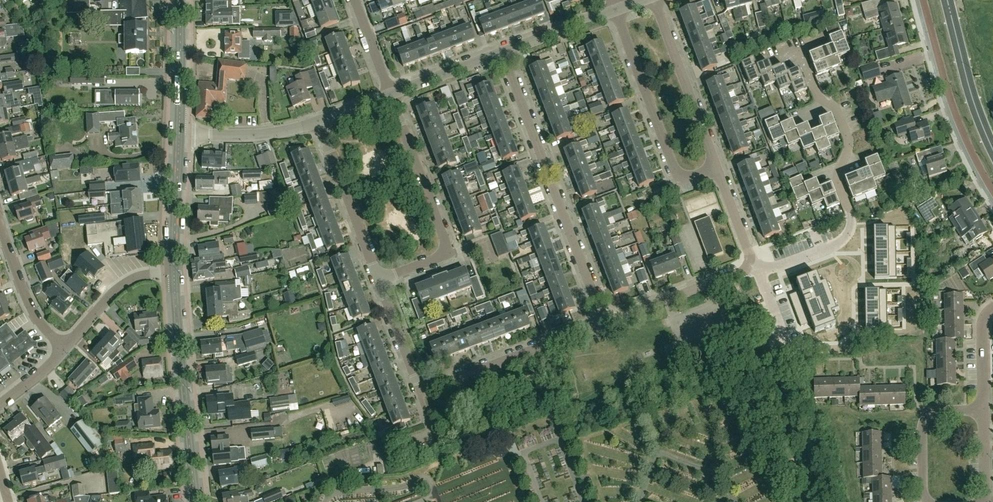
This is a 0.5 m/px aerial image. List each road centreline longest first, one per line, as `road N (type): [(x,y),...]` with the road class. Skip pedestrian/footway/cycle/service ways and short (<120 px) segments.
road 1 (residential): [(748,262),(770,262),(850,225),(838,178),(846,132),(798,49)]
road 2 (residential): [(603,323),(504,51)]
road 3 (residential): [(379,280),(434,259),(445,243),(392,94)]
road 4 (secondary): [(197,501),(174,272)]
road 5 (residential): [(717,166),(678,172),(616,9)]
road 6 (residential): [(923,0),(958,121),(992,191)]
road 7 (residential): [(423,388),(603,323)]
road 8 (residential): [(717,166),(656,0)]
road 9 (residential): [(379,280),(320,121)]
road 10 (residential): [(603,323),(739,273),(748,262)]
road 11 (primary): [(992,151),(947,0)]
road 12 (residential): [(64,350),(31,305),(0,225)]
road 13 (residential): [(64,350),(122,286),(174,272)]
road 14 (secondary): [(174,272),(179,132)]
road 15 (secondary): [(179,132),(180,0)]
road 16 (residential): [(190,133),(268,133),(320,121)]
road 17 (residential): [(392,94),(504,51)]

